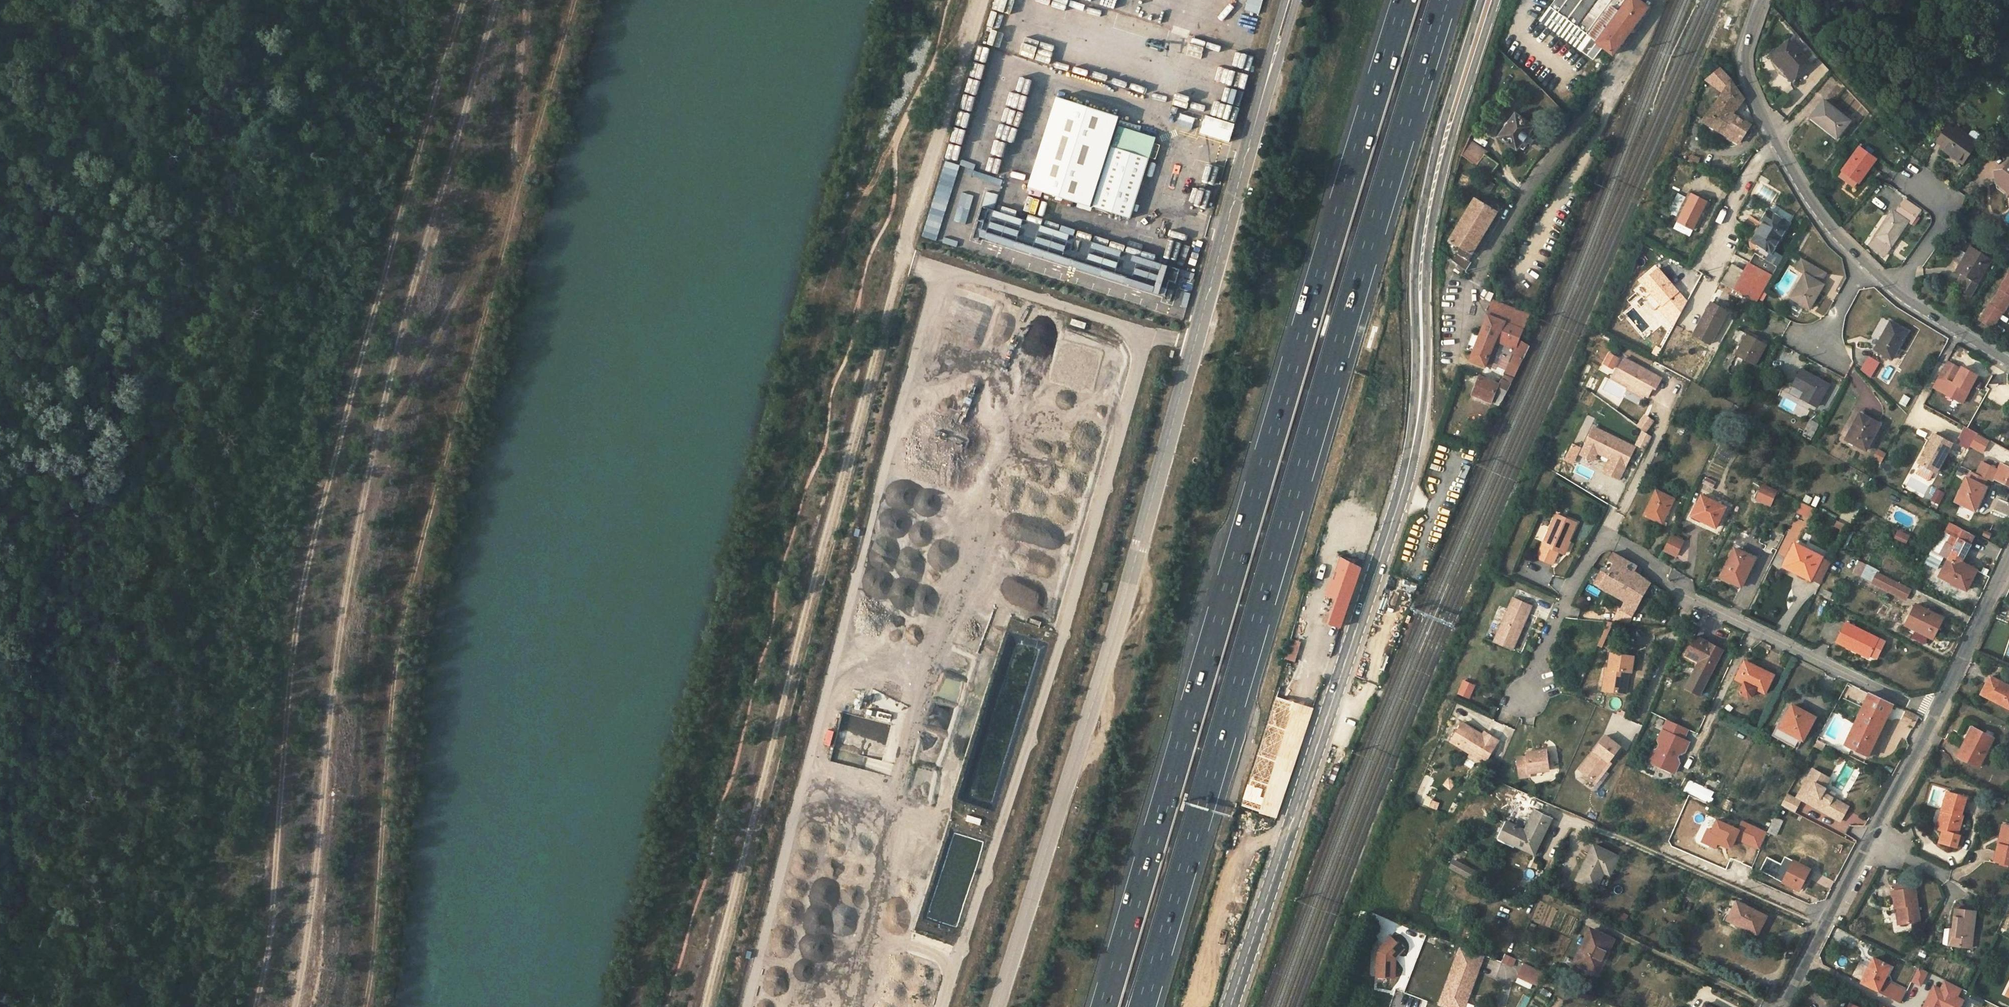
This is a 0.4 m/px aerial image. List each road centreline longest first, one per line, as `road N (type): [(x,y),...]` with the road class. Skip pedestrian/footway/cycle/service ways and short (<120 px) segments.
road 1 (motorway): [(1142,1006),(1444,0)]
road 2 (motorway): [(1405,0),(1104,1006)]
road 3 (unclassified): [(1290,0),(1140,546),(997,1006)]
road 4 (track): [(628,1006),(910,0)]
road 5 (secondary): [(1229,1006),(1410,458),(1423,243),(1488,0)]
road 6 (track): [(703,1006),(981,0)]
road 7 (track): [(496,0),(374,445),(337,660),(314,915),(296,1006)]
road 8 (track): [(259,1006),(289,673),(322,505),(455,0)]
road 9 (residential): [(1524,695),(1573,584),(1597,548),(1617,542),(1664,584),(1931,712)]
road 10 (track): [(374,445),(429,357),(514,188),(571,0)]
road 11 (residential): [(1660,0),(1616,75),(1515,206),(1477,282)]
road 12 (tertiary): [(1931,712),(1784,1006)]
road 13 (tertiary): [(2008,363),(1894,291),(1865,264)]
road 14 (tertiary): [(2008,558),(1931,712)]
road 15 (tertiary): [(1777,146),(1744,56),(1762,0)]
road 16 (tertiary): [(1865,264),(1819,216),(1777,146)]
road 17 (residential): [(1777,146),(1759,161),(1708,258)]

